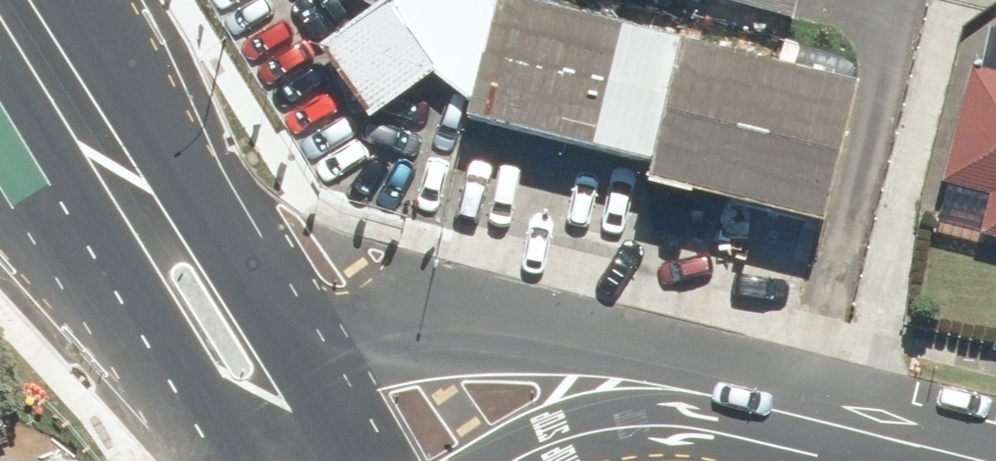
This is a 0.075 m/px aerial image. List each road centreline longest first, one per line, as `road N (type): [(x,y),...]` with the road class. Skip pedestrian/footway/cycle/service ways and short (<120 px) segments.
road 1 (residential): [(226,336),(548,341),(717,374),(747,403)]
road 2 (primary): [(12,0),(226,336)]
road 3 (residential): [(747,403),(550,441),(514,460)]
road 4 (residential): [(972,460),(747,403)]
road 5 (primary): [(226,336),(308,460)]

